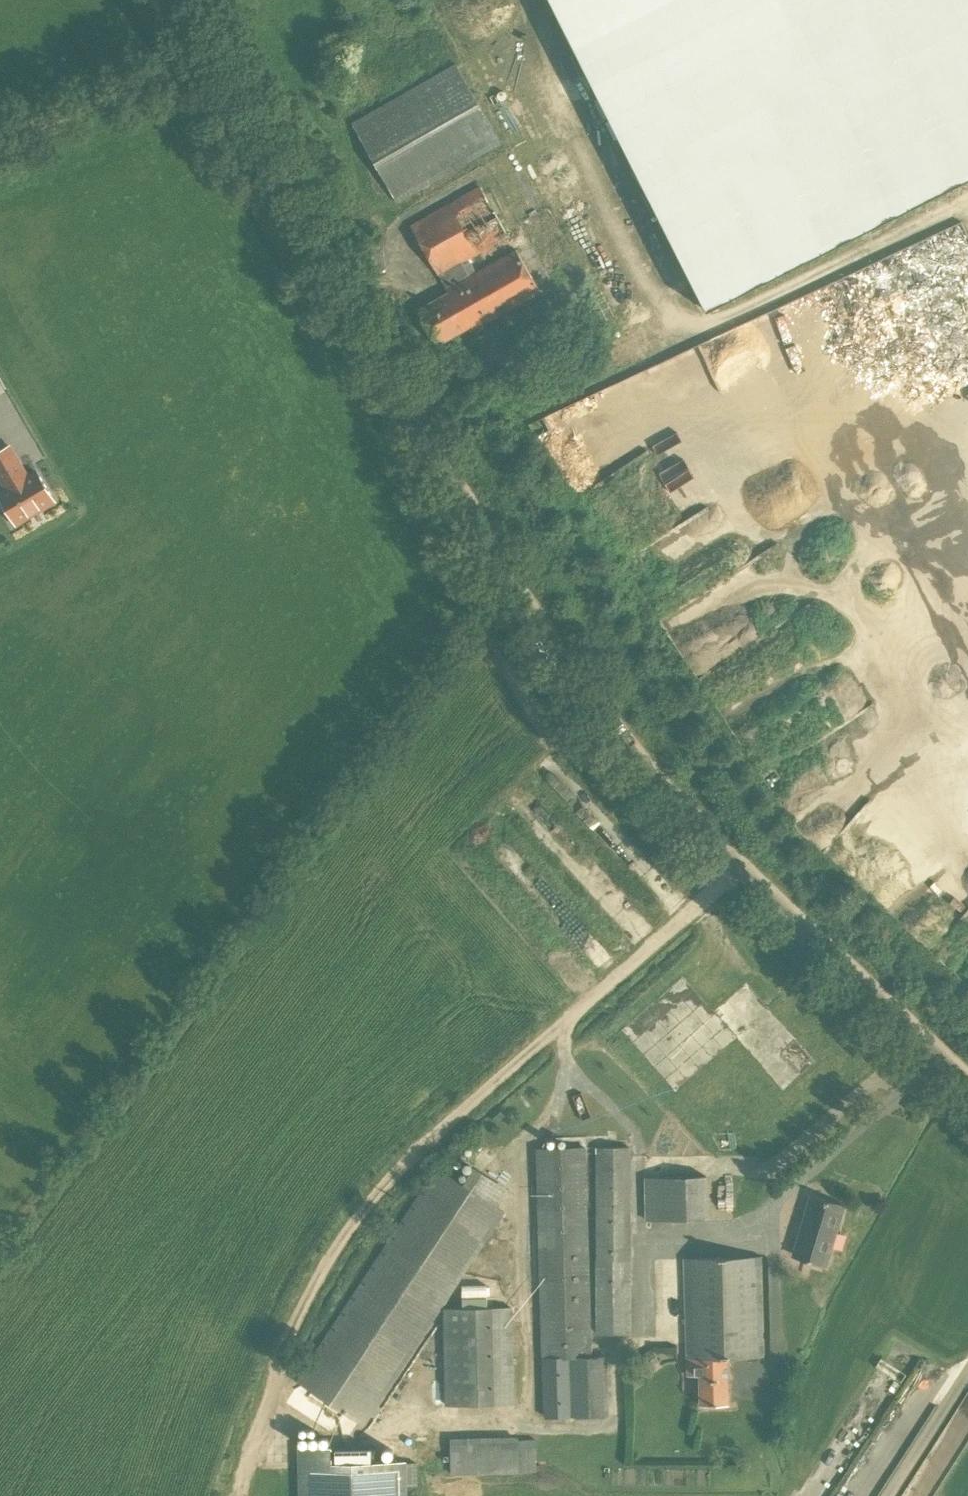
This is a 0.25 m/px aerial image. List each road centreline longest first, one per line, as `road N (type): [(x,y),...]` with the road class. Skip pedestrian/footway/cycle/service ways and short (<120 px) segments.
road 1 (unclassified): [(967,1087),(731,875),(572,700),(171,0)]
road 2 (track): [(235,1495),(288,1335),(346,1228),(411,1151),(731,875)]

